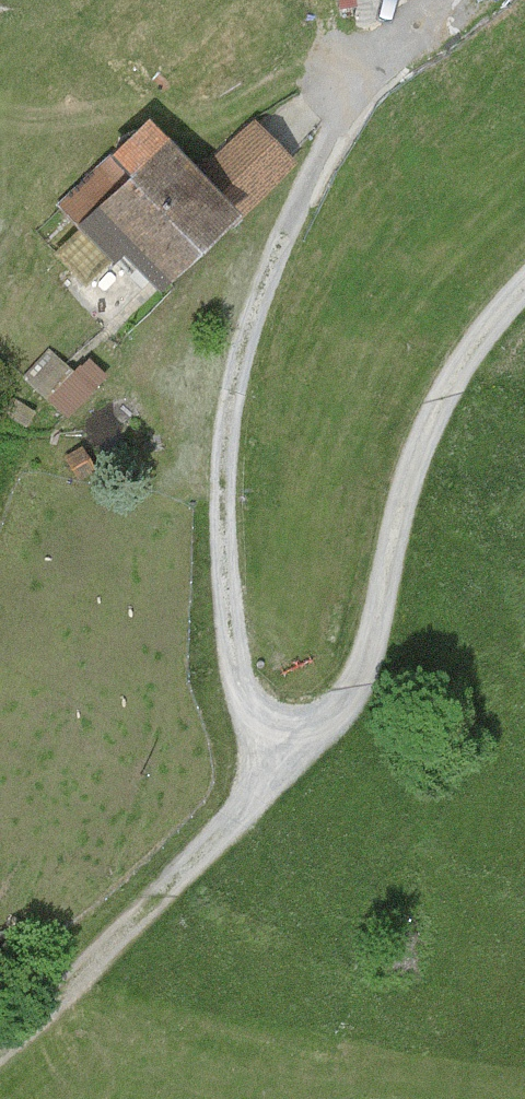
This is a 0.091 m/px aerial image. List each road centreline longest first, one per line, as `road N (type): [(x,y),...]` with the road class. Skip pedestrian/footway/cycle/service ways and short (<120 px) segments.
road 1 (track): [(425,35),(363,108),(305,209),(254,334),(229,442),(232,577),(248,692),(275,721),(309,727),(348,716),(378,676),(417,487),(454,391),(524,300)]
road 2 (track): [(309,727),(0,1044)]

